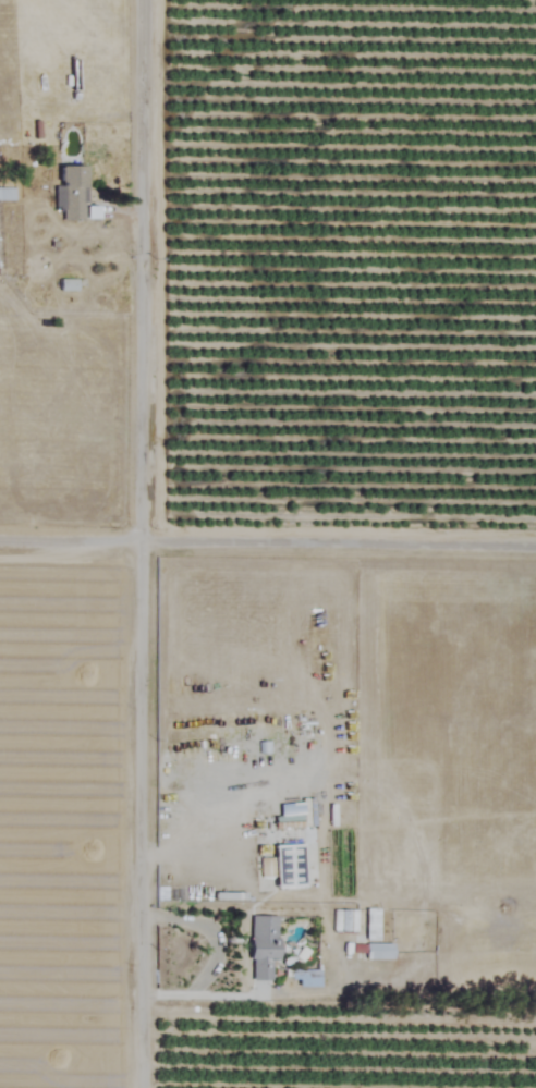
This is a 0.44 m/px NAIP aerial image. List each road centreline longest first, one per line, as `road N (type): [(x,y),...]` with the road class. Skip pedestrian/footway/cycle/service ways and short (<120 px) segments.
road 1 (residential): [(143,1087),(142,0)]
road 2 (residential): [(0,534),(535,543)]

